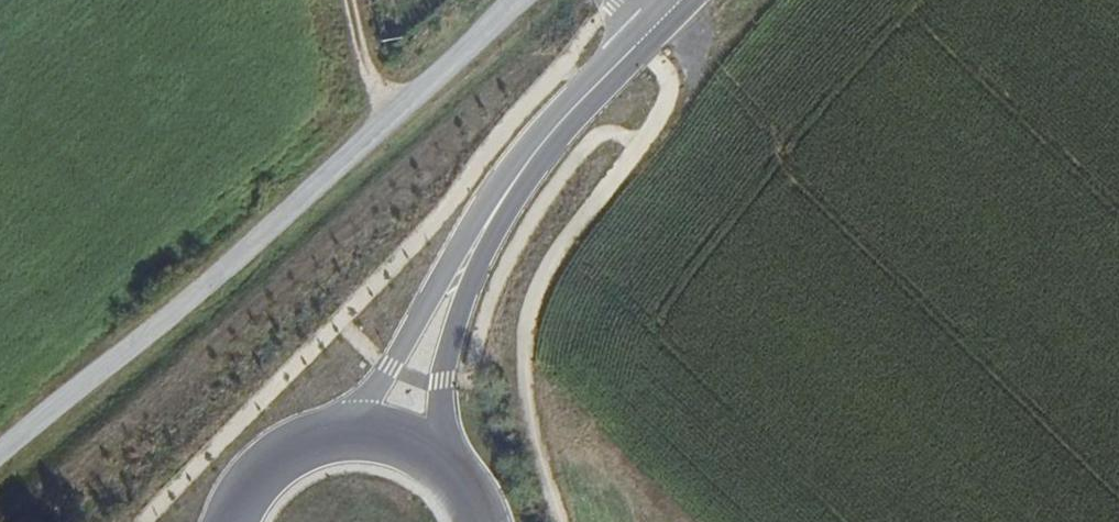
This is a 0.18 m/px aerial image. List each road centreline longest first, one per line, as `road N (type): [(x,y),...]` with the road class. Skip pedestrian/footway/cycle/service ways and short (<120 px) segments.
road 1 (secondary): [(483,227),(552,130),(680,0)]
road 2 (secondary): [(483,227),(377,385),(304,436)]
road 3 (secondary): [(469,491),(446,416),(442,358),(483,227)]
road 4 (primary): [(469,491),(445,462),(378,430),(304,436)]
road 5 (track): [(568,414),(682,521)]
road 6 (track): [(398,112),(372,81),(349,0)]
road 7 (primary): [(304,436),(245,480),(223,521)]

